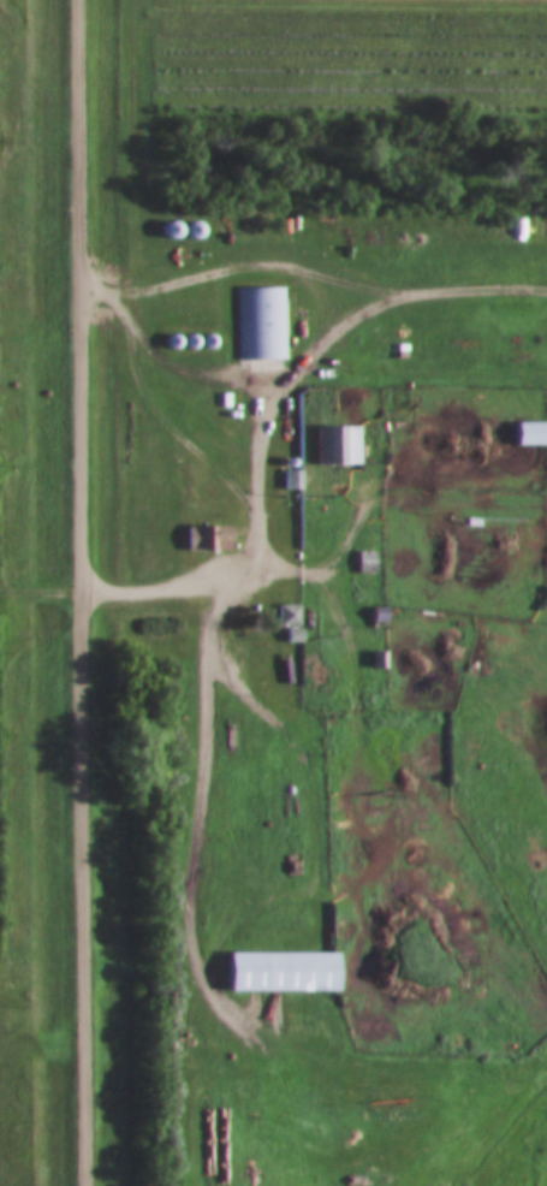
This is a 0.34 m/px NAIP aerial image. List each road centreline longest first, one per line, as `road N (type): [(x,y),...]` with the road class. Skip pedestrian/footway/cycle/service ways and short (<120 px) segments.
road 1 (residential): [(85,1185),(78,0)]
road 2 (track): [(450,1105),(374,1109),(311,1090),(237,1028),(202,969),(194,896),(219,636),(251,539)]
road 3 (track): [(546,292),(411,292),(380,304),(258,410)]
road 4 (track): [(79,278),(130,322),(133,370),(147,404),(255,511)]

